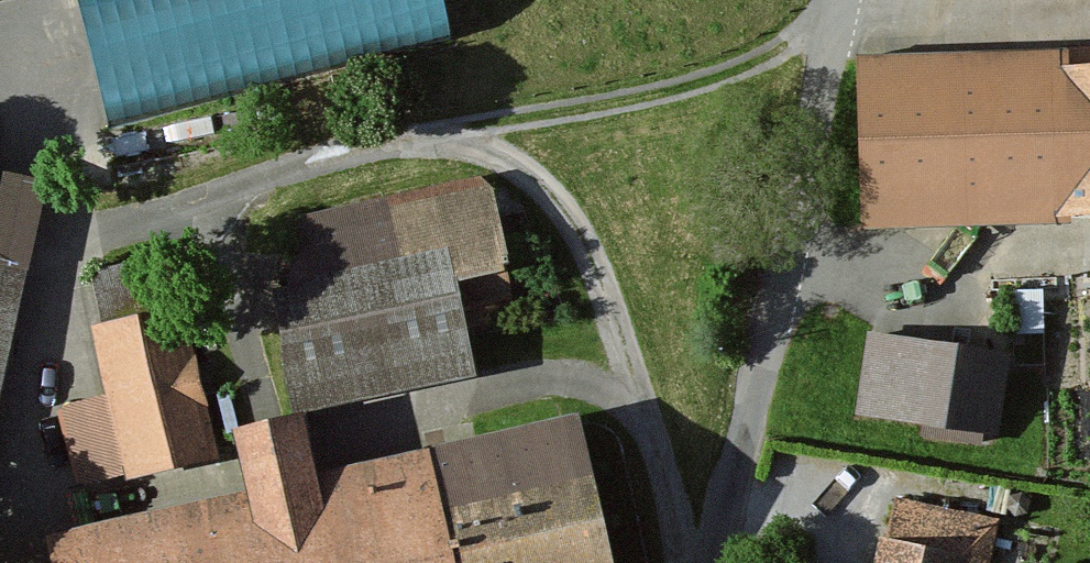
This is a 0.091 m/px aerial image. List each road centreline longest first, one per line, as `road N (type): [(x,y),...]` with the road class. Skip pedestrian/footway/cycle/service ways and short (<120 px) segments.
road 1 (unclassified): [(704,562),(761,356),(842,0)]

